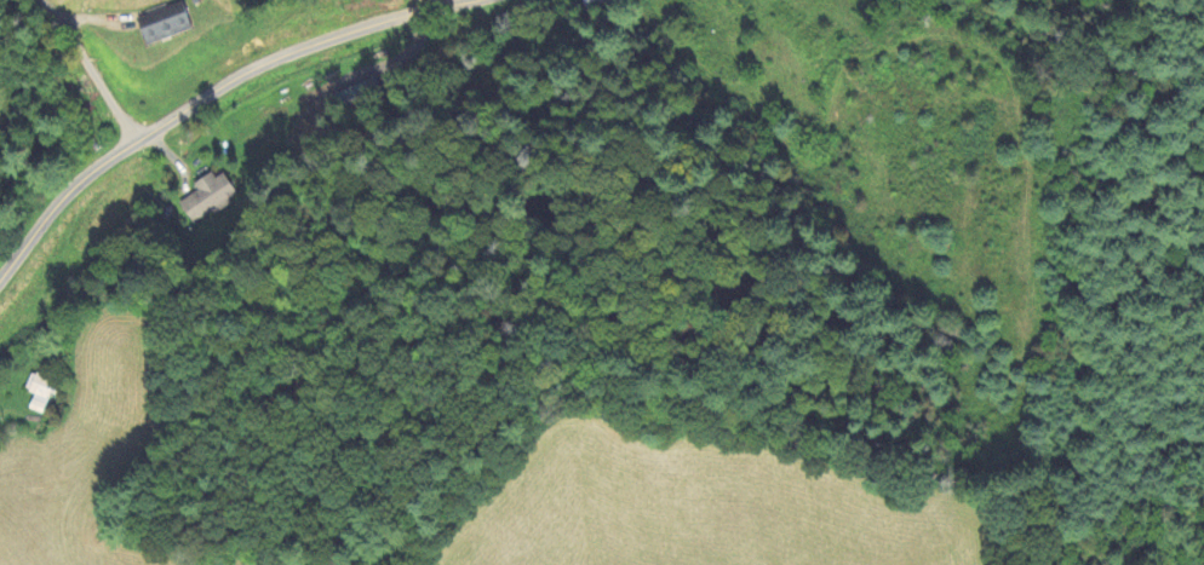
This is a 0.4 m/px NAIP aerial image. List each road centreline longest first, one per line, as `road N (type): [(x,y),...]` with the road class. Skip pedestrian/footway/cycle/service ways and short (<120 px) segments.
road 1 (residential): [(0,277),(68,188),(240,79),(351,31),(469,0)]

